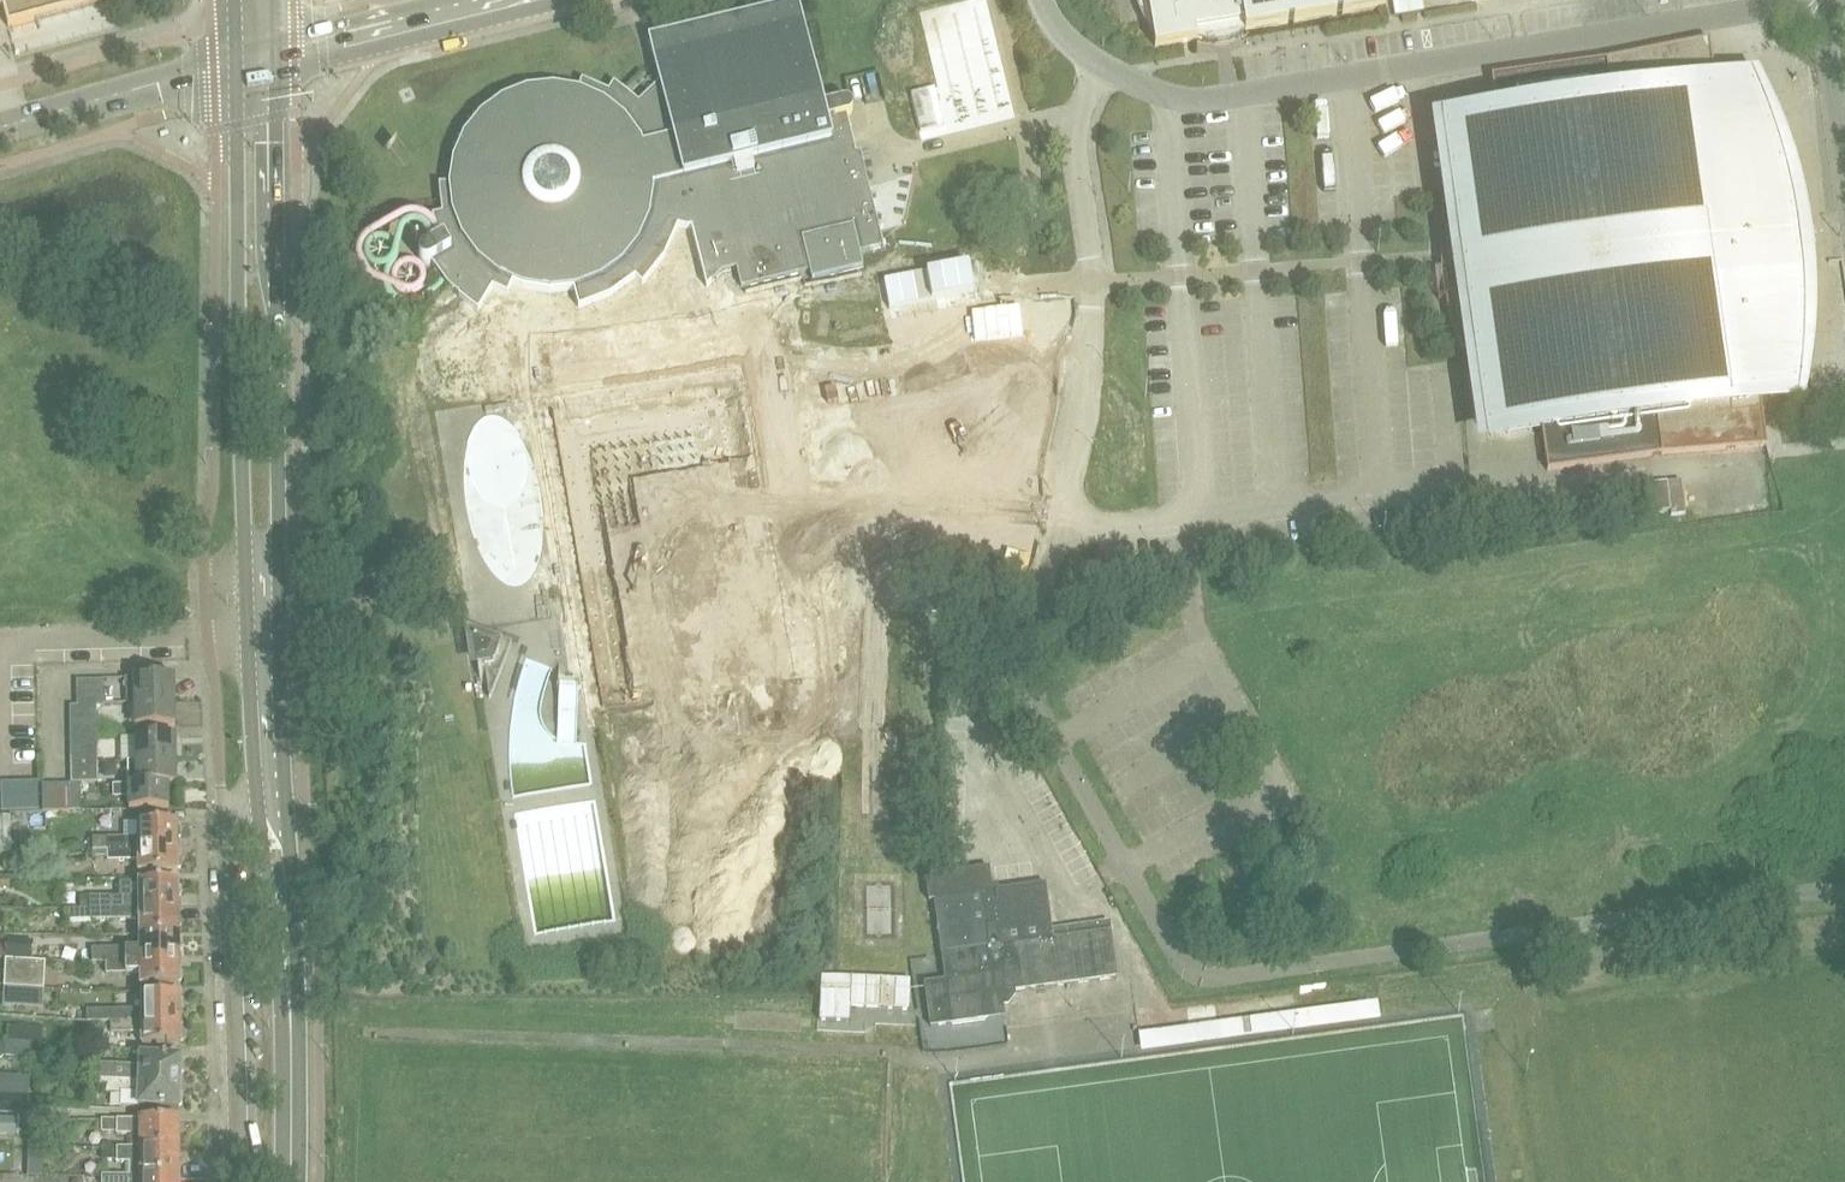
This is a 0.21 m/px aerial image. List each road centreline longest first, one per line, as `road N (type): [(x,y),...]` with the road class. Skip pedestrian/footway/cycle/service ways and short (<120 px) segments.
road 1 (secondary): [(272,809),(256,60)]
road 2 (residential): [(272,809),(223,814),(239,1135),(234,1181)]
road 3 (secondary): [(291,1181),(287,958),(272,809)]
road 4 (tertiary): [(0,131),(256,60)]
road 5 (tertiary): [(256,60),(504,0)]

